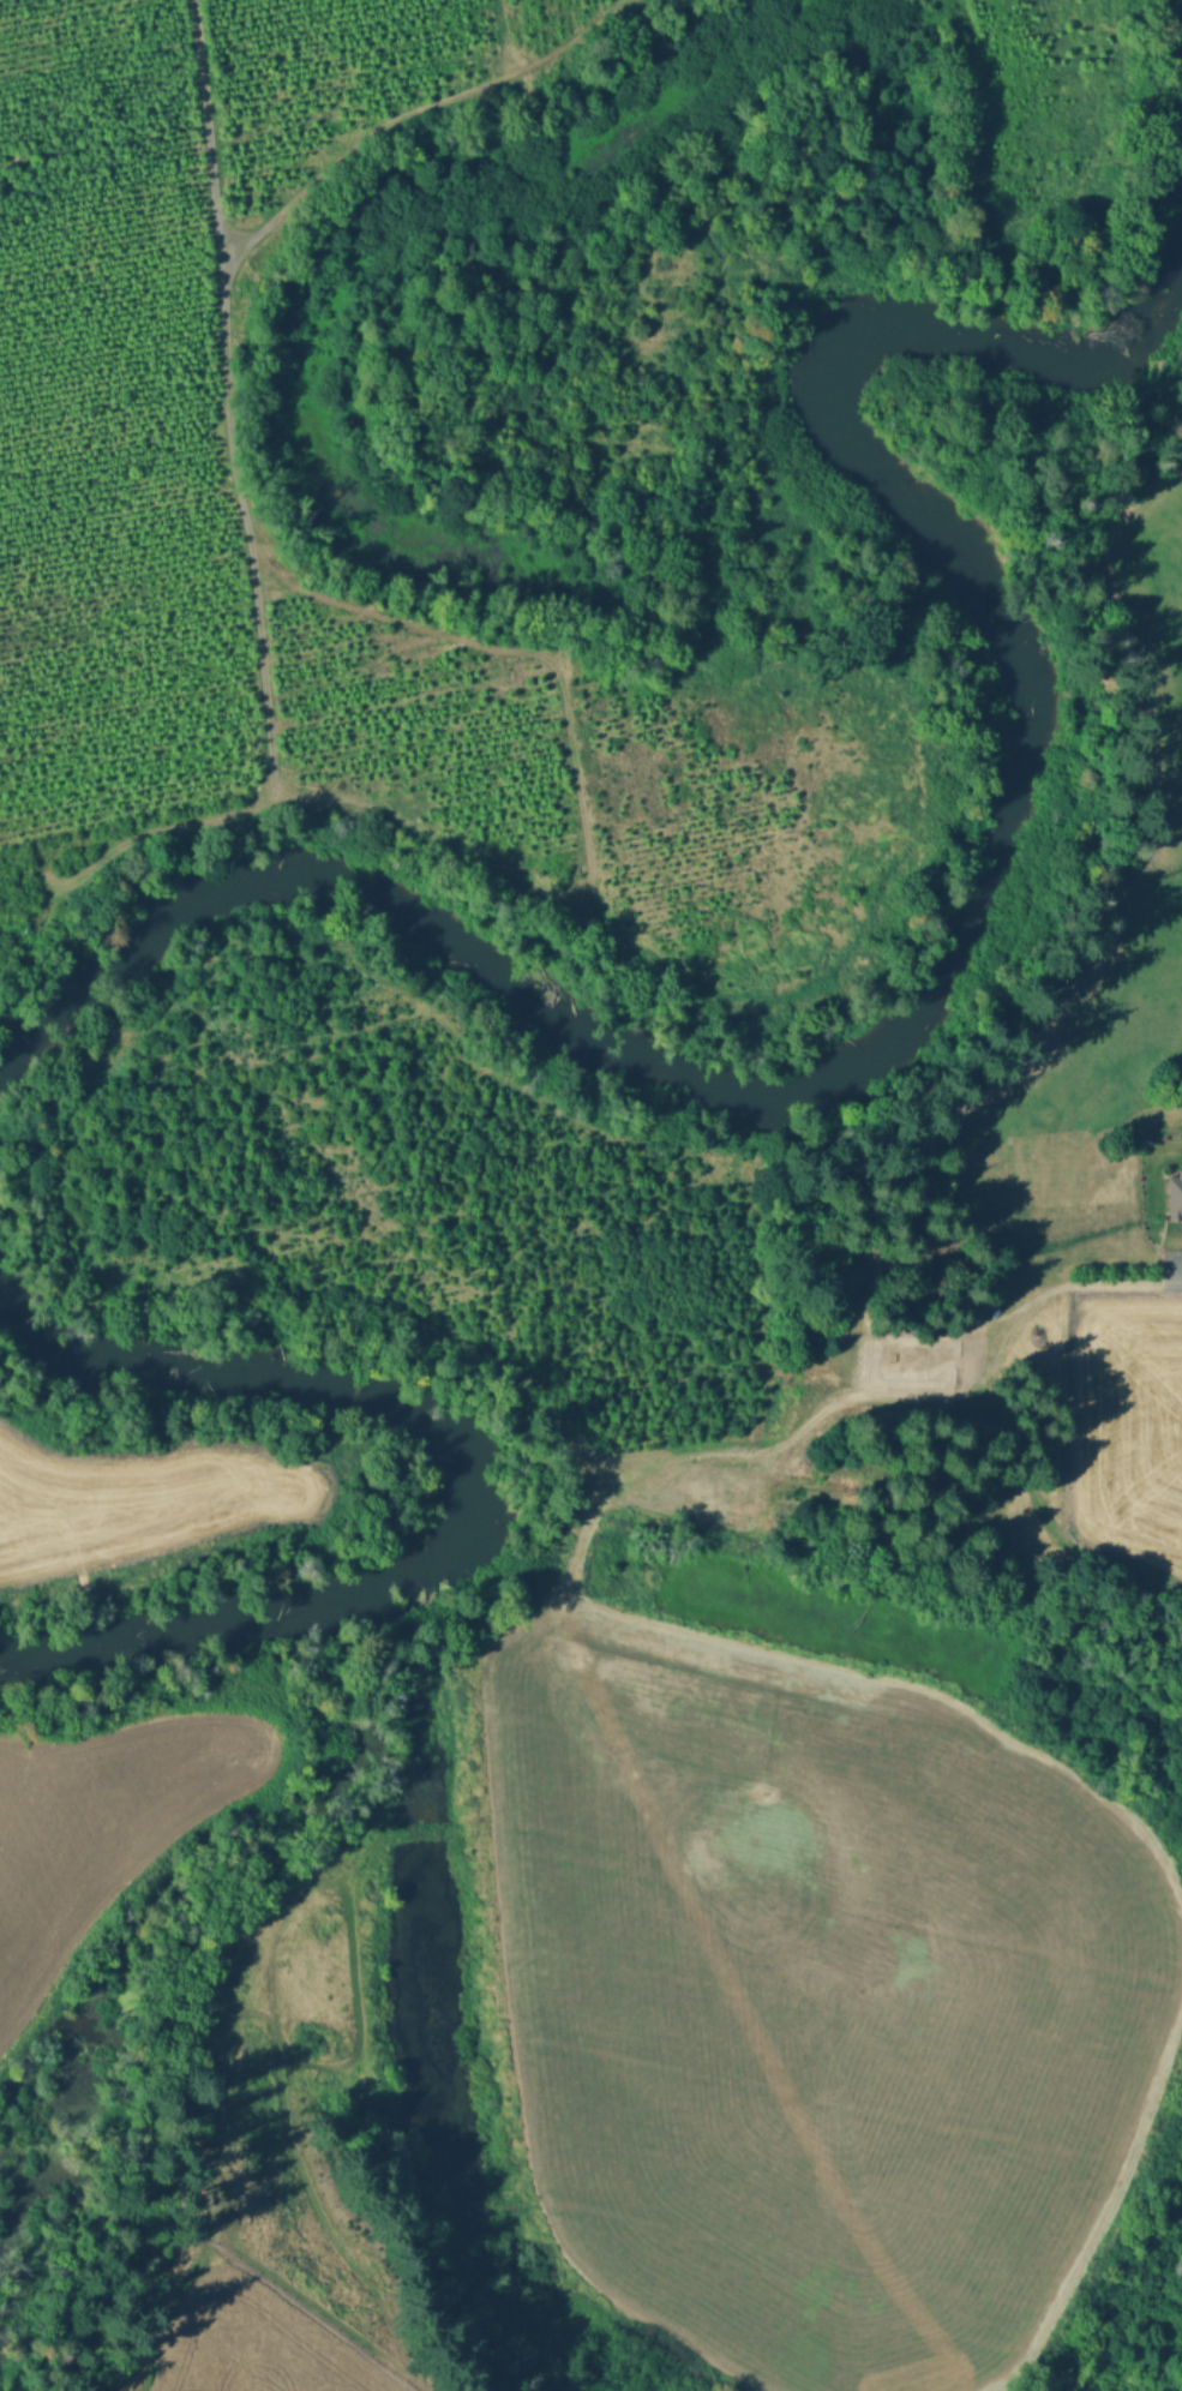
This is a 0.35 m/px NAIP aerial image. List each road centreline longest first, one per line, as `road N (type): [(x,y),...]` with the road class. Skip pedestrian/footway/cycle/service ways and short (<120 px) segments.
road 1 (track): [(185,0),(223,328),(203,436),(235,490),(248,556),(270,796)]
road 2 (track): [(635,0),(220,250)]

